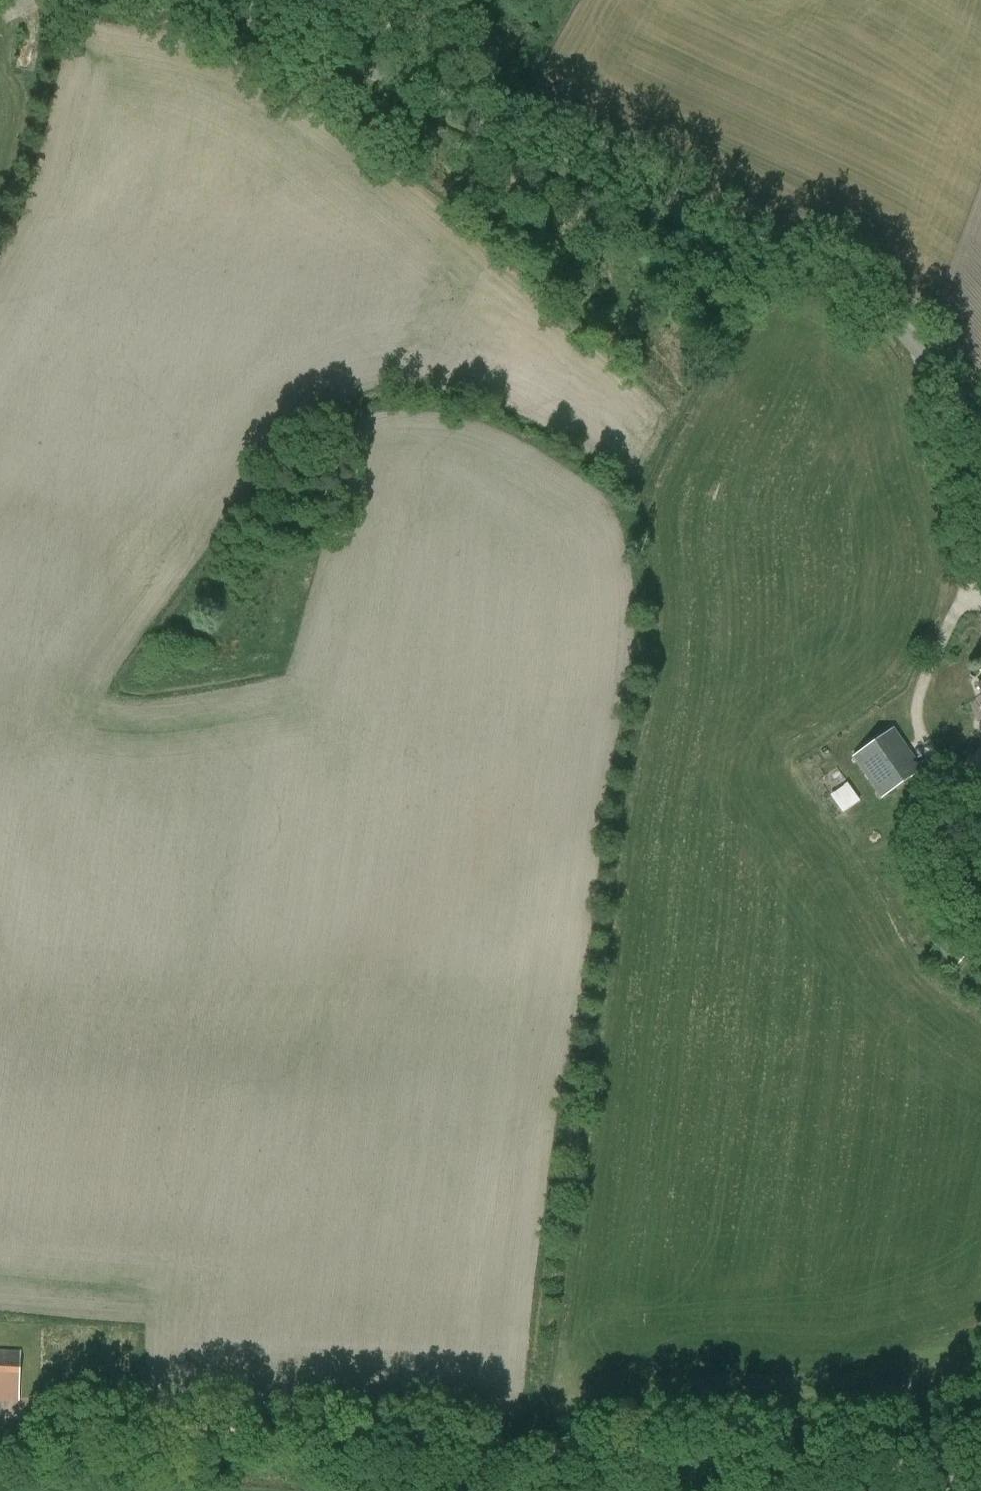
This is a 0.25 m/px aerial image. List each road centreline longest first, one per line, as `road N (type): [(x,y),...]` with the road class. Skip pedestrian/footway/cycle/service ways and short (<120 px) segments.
road 1 (track): [(969,1471),(0,1422)]
road 2 (tertiary): [(980,417),(904,330),(822,277),(226,0)]

